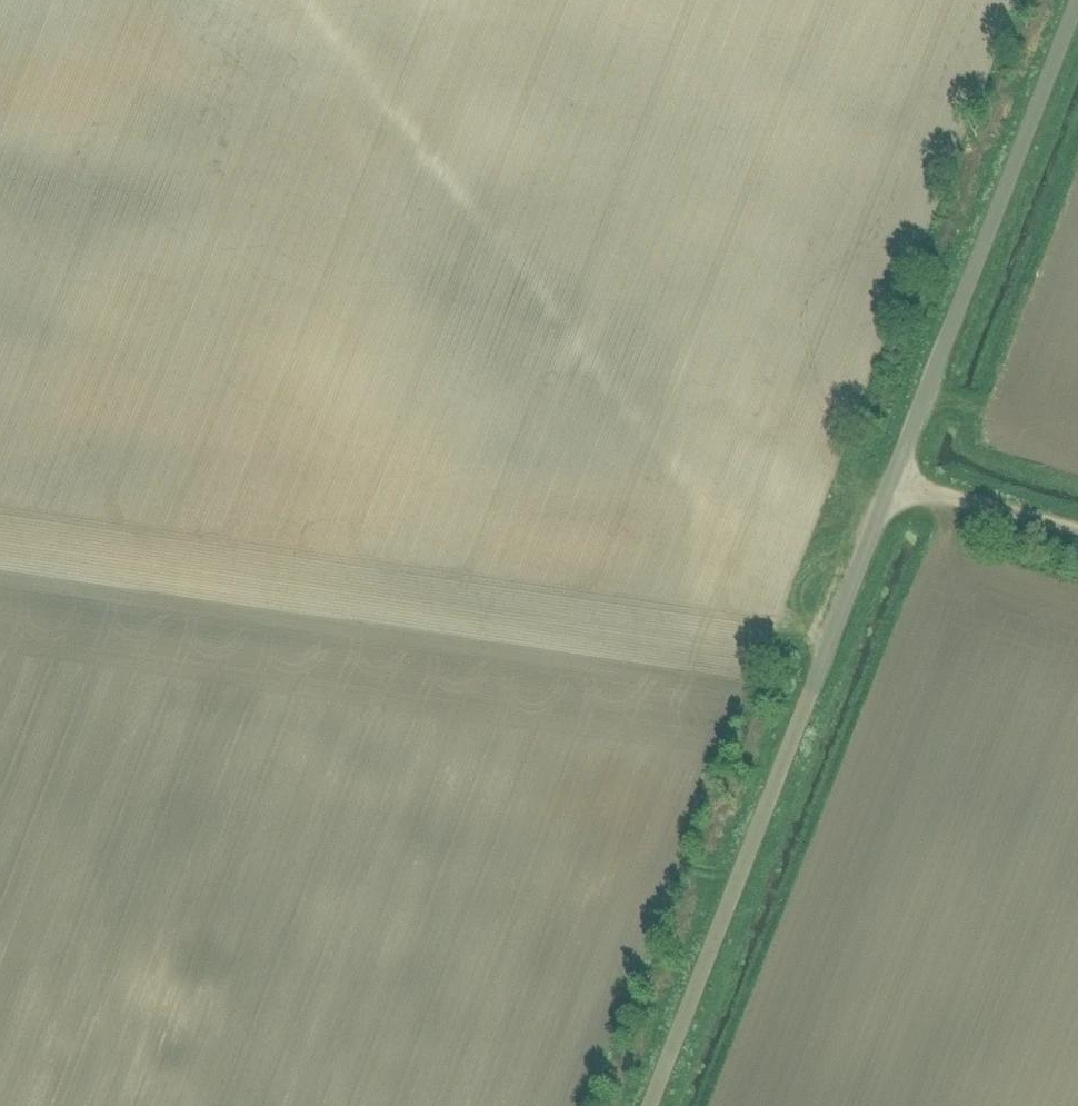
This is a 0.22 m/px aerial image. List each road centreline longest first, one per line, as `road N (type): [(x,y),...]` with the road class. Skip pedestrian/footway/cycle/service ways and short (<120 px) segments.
road 1 (unclassified): [(1077,0),(649,1105)]
road 2 (track): [(894,474),(1077,535)]

